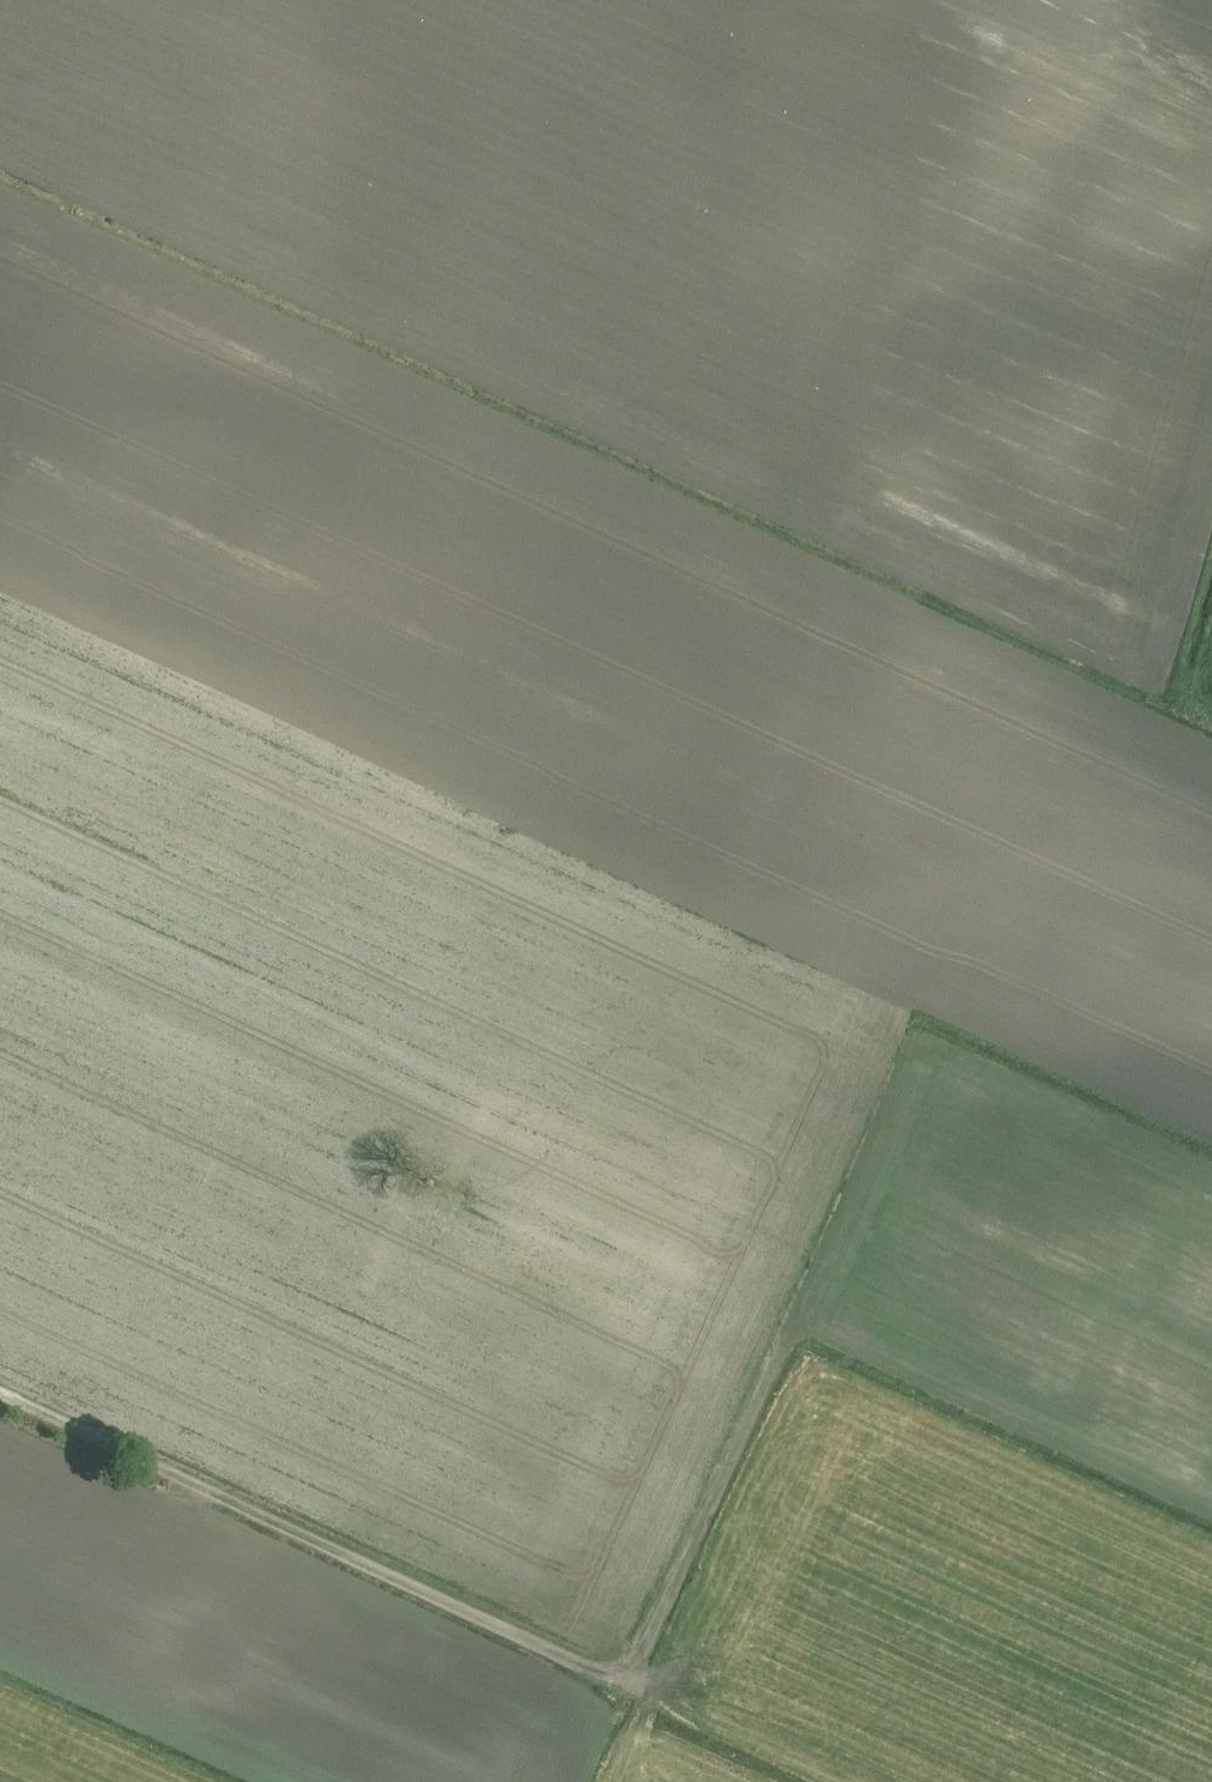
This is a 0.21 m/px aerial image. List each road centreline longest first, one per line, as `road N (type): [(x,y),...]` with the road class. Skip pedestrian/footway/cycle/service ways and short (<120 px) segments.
road 1 (track): [(0,1394),(617,1679),(634,1667),(794,1321)]

